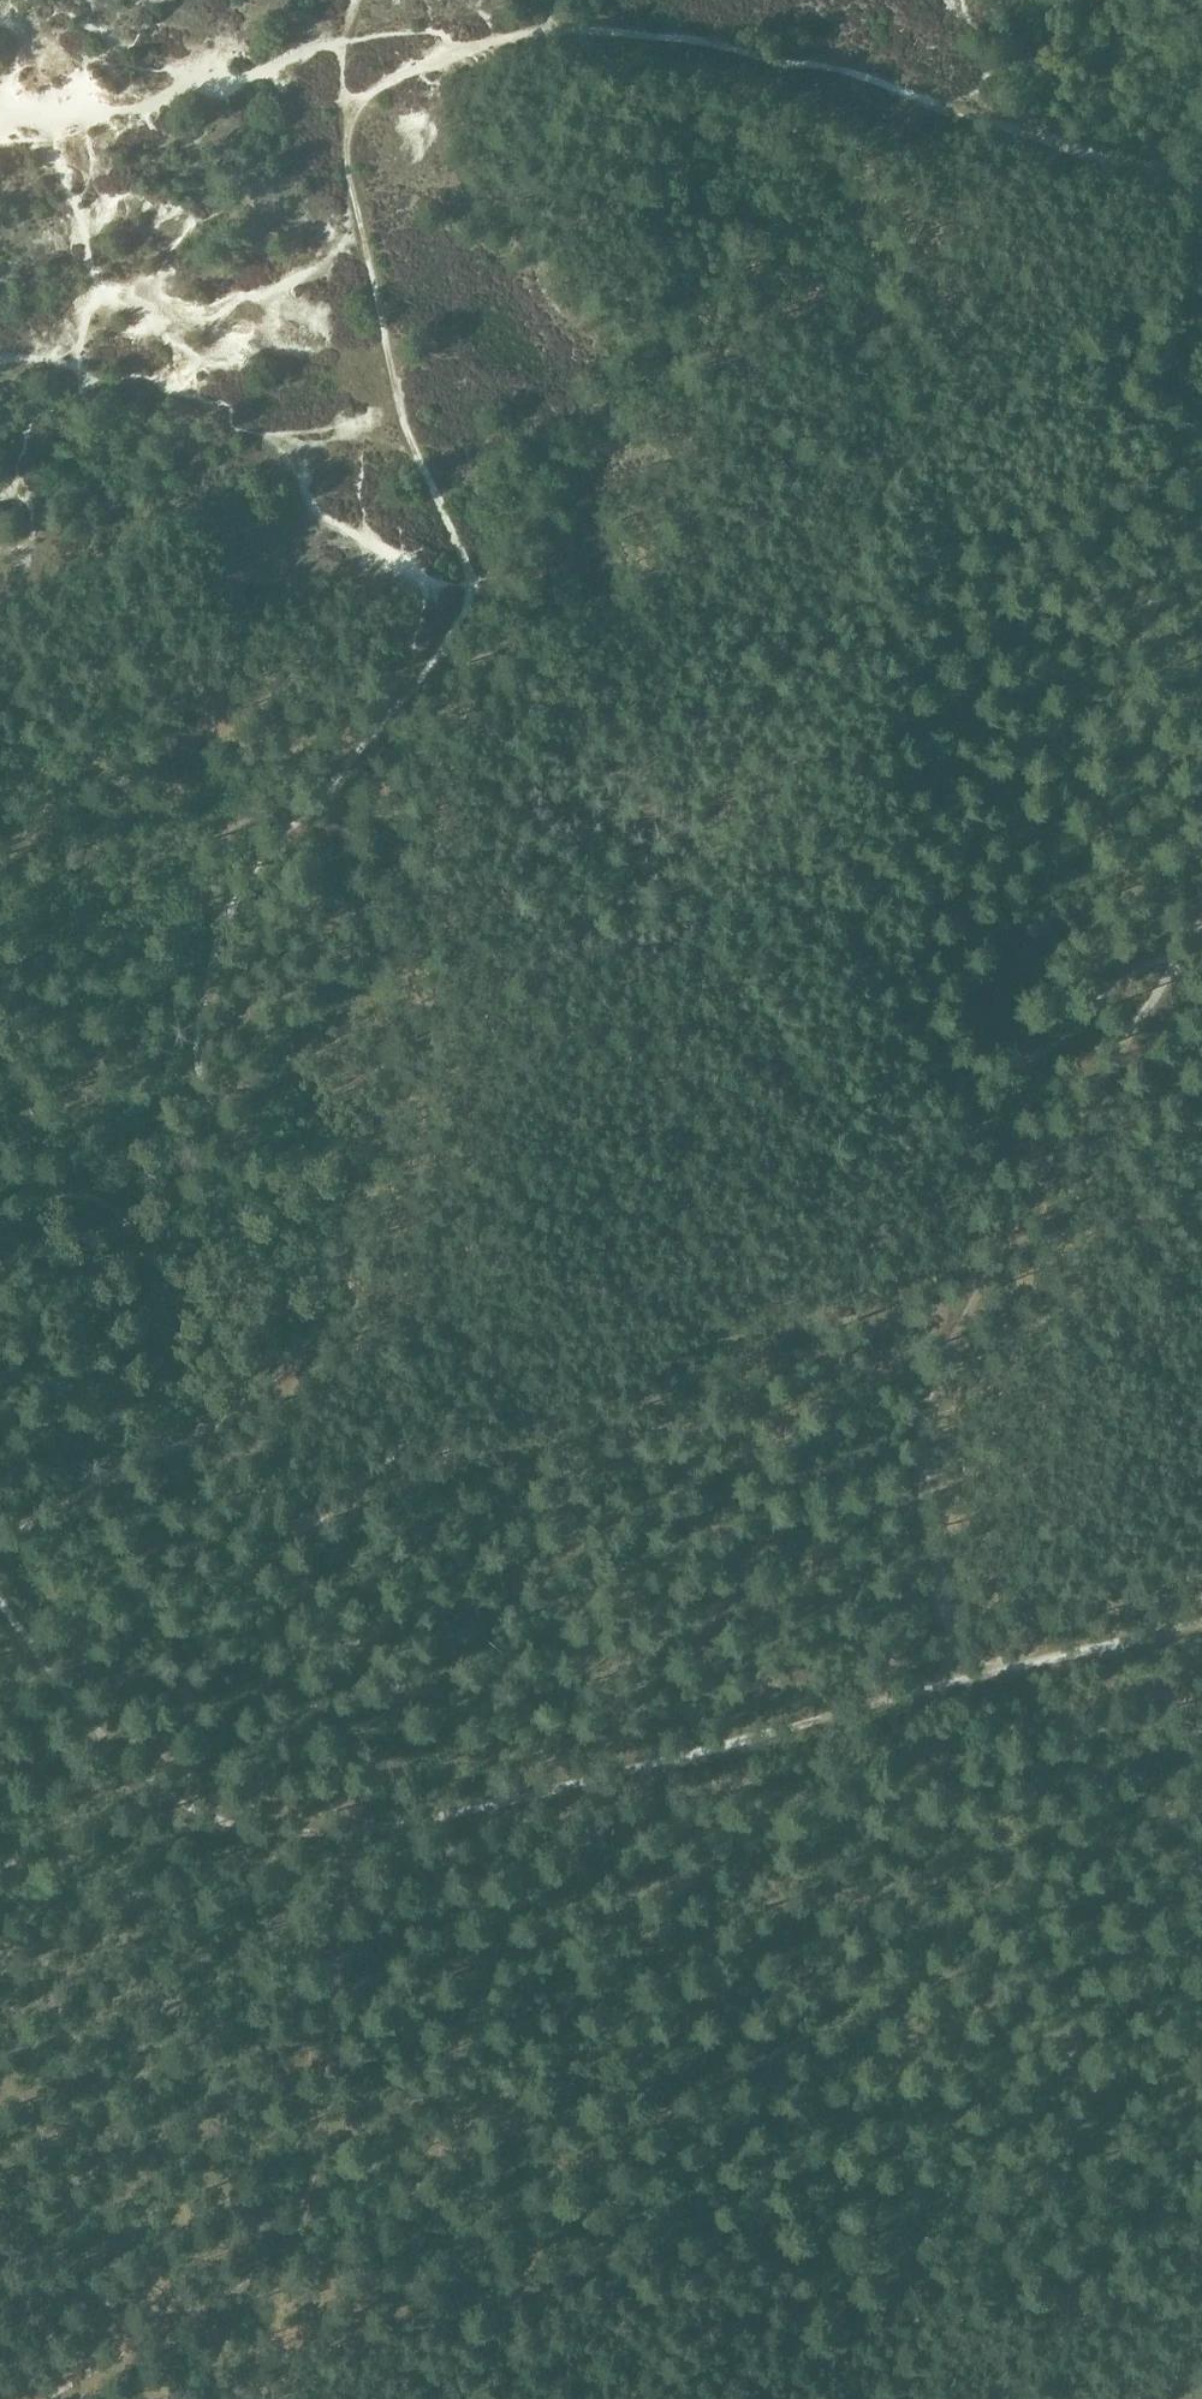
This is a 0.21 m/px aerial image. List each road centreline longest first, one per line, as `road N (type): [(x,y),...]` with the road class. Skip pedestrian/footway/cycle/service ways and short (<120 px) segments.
road 1 (track): [(1201,929),(929,1364),(912,1418),(954,1686)]

